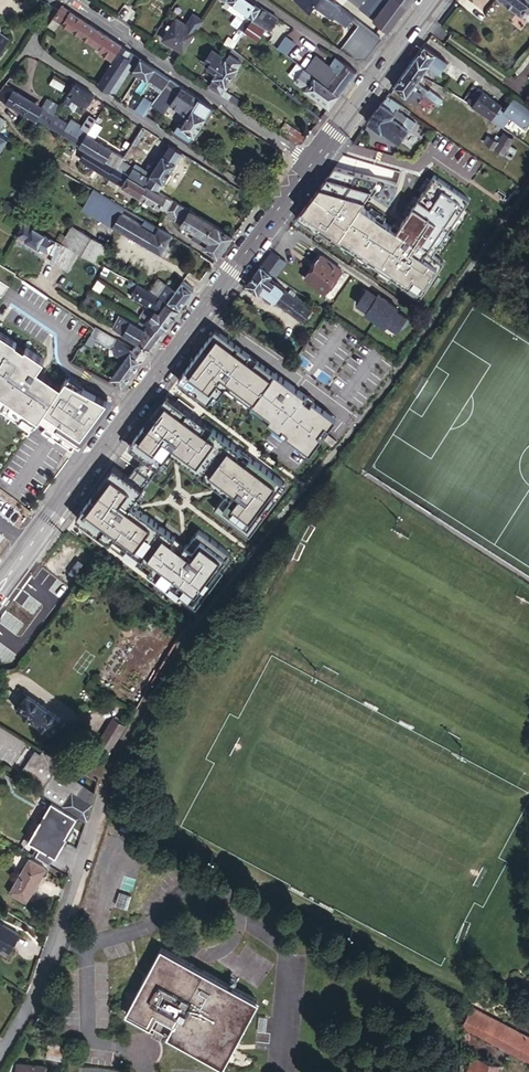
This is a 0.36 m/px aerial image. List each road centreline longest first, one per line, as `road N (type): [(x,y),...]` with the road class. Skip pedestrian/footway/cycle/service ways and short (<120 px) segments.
road 1 (secondary): [(0,588),(277,207)]
road 2 (residential): [(0,1053),(39,983),(106,771)]
road 3 (residential): [(25,46),(277,207)]
road 4 (residential): [(309,164),(70,0)]
road 5 (residential): [(373,77),(259,0)]

